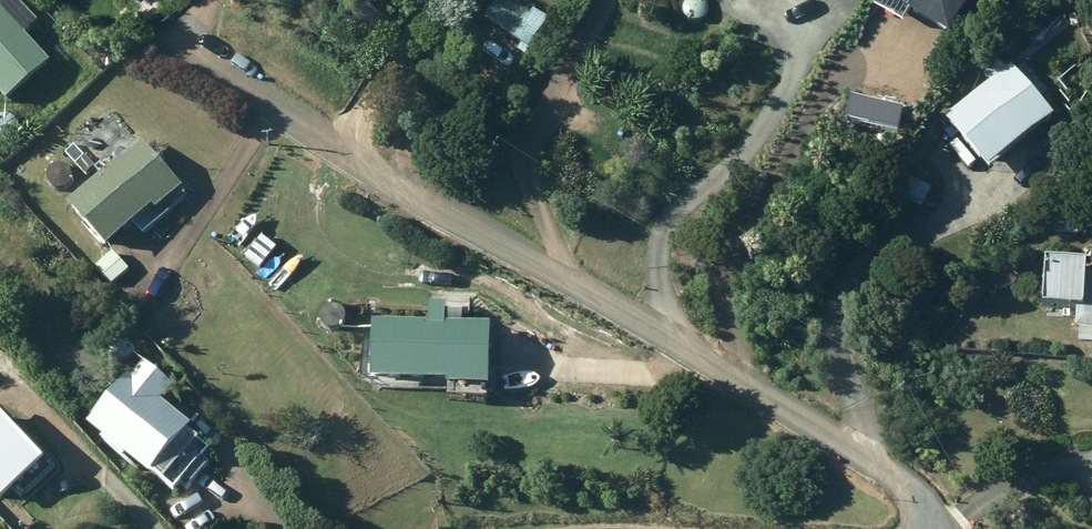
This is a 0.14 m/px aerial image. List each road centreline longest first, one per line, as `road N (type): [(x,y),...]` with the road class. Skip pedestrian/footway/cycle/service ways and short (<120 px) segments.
road 1 (residential): [(939,528),(929,499),(184,55)]

